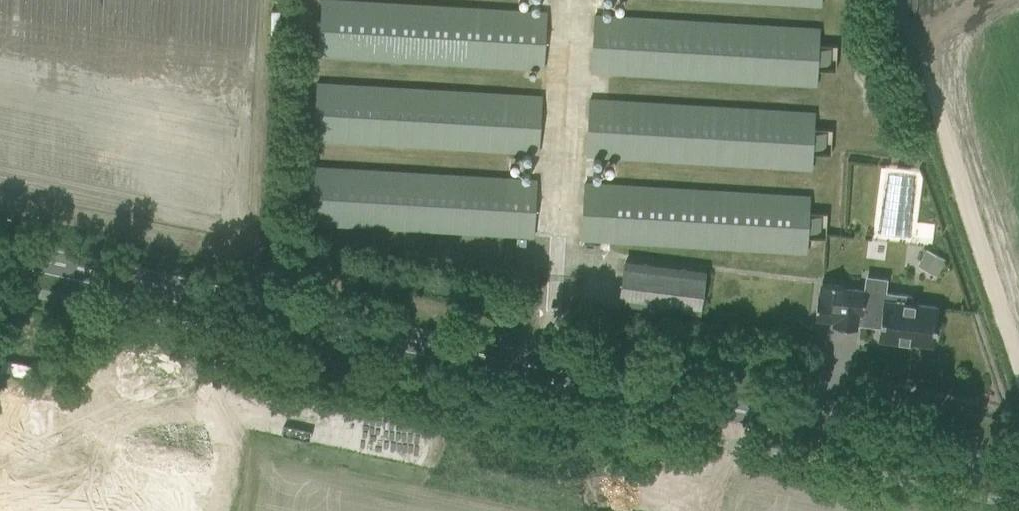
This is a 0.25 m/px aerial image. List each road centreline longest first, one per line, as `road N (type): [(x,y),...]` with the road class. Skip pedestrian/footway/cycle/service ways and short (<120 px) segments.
road 1 (tertiary): [(1018,472),(0,251)]

